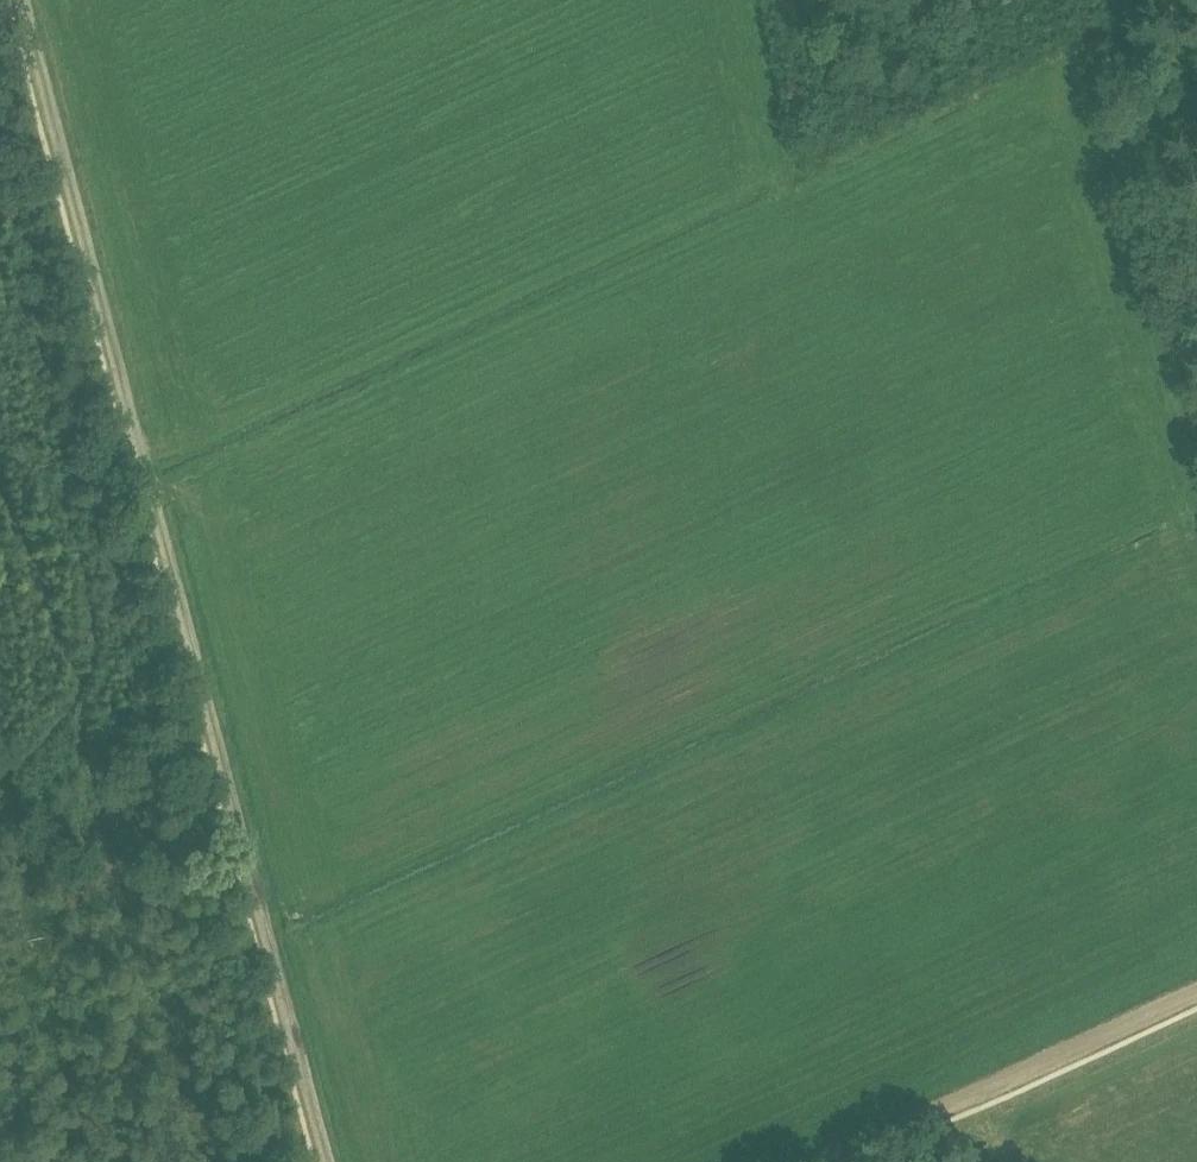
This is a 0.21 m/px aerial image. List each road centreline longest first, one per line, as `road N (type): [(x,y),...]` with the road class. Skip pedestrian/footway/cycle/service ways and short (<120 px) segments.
road 1 (track): [(330,1161),(22,0)]
road 2 (track): [(826,1161),(1196,991)]

